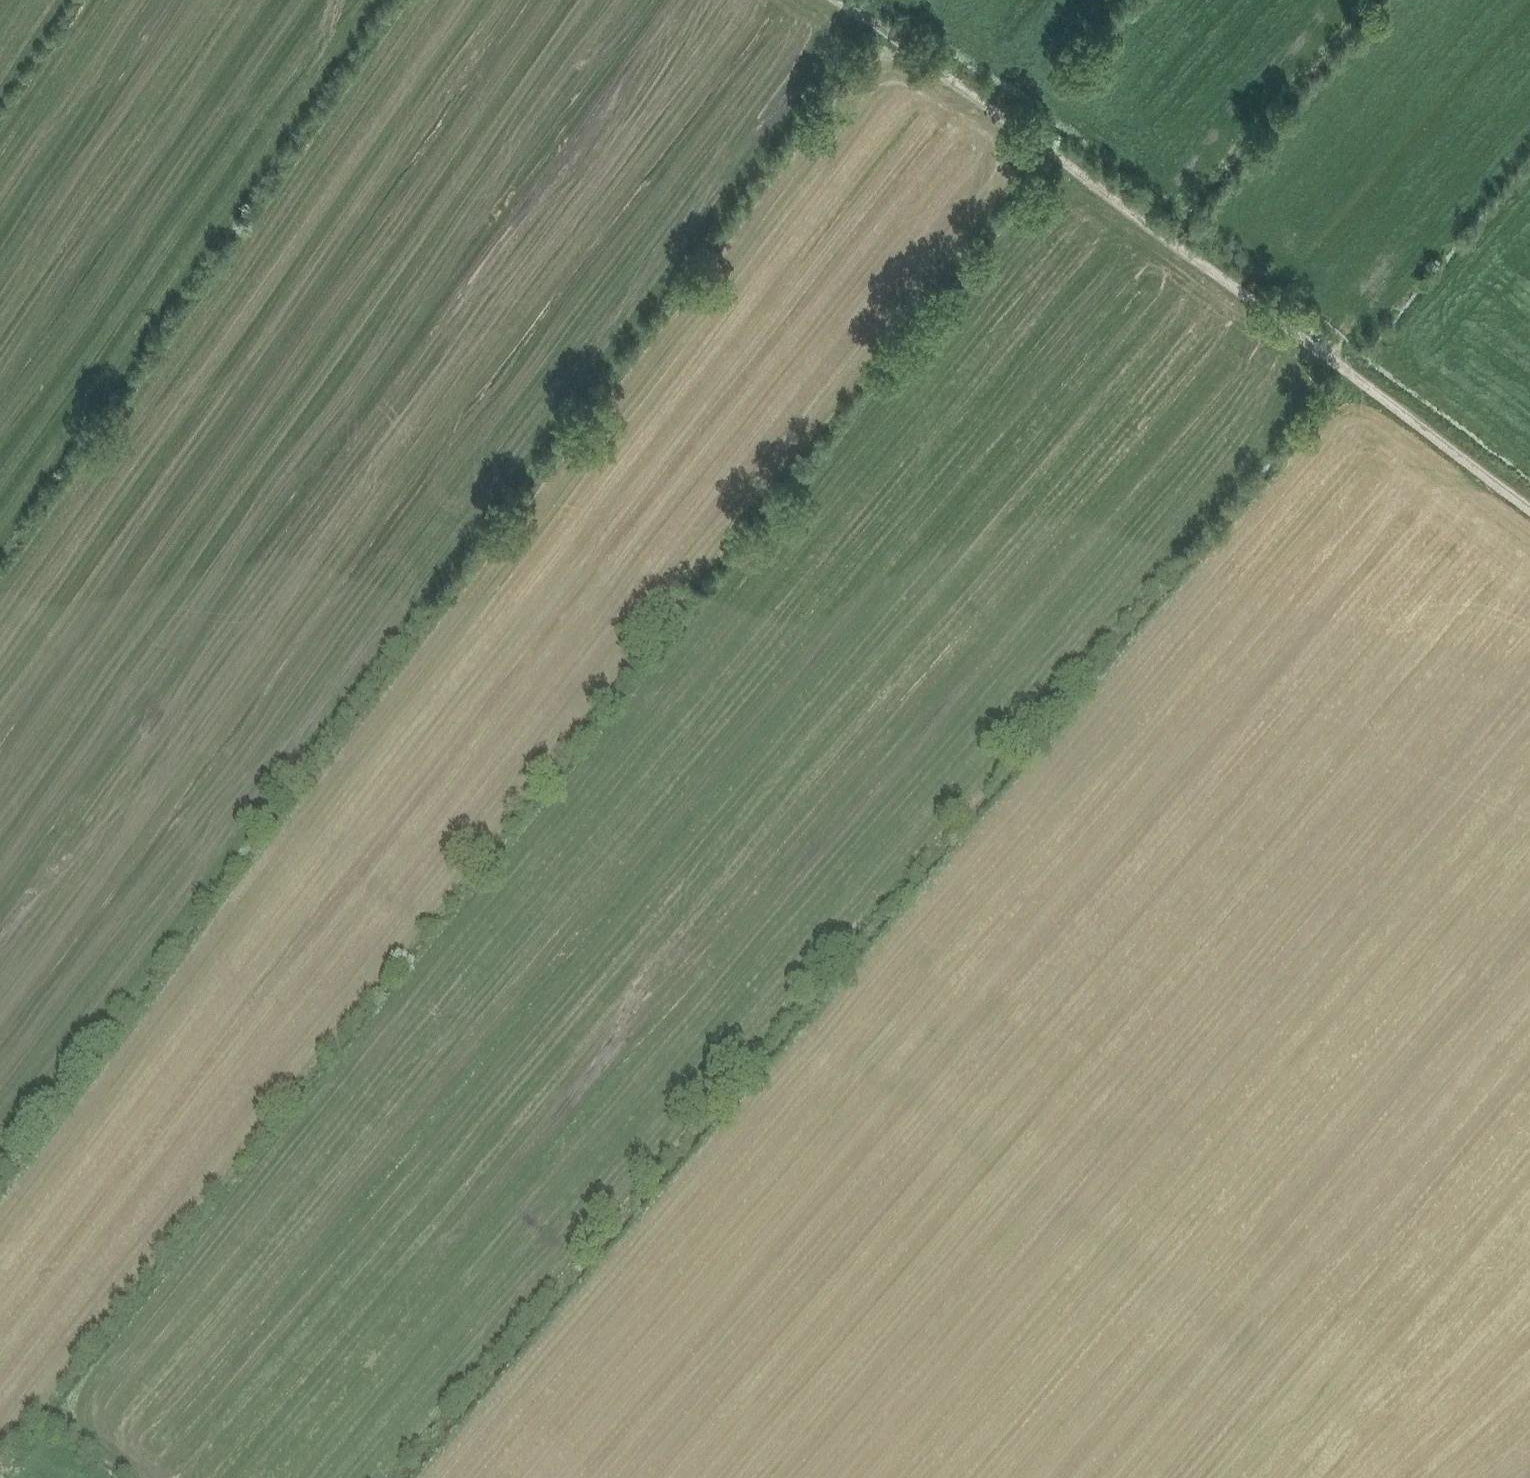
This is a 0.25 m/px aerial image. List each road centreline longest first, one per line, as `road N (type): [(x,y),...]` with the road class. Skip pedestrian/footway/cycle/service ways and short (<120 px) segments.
road 1 (track): [(836,0),(1529,508)]

